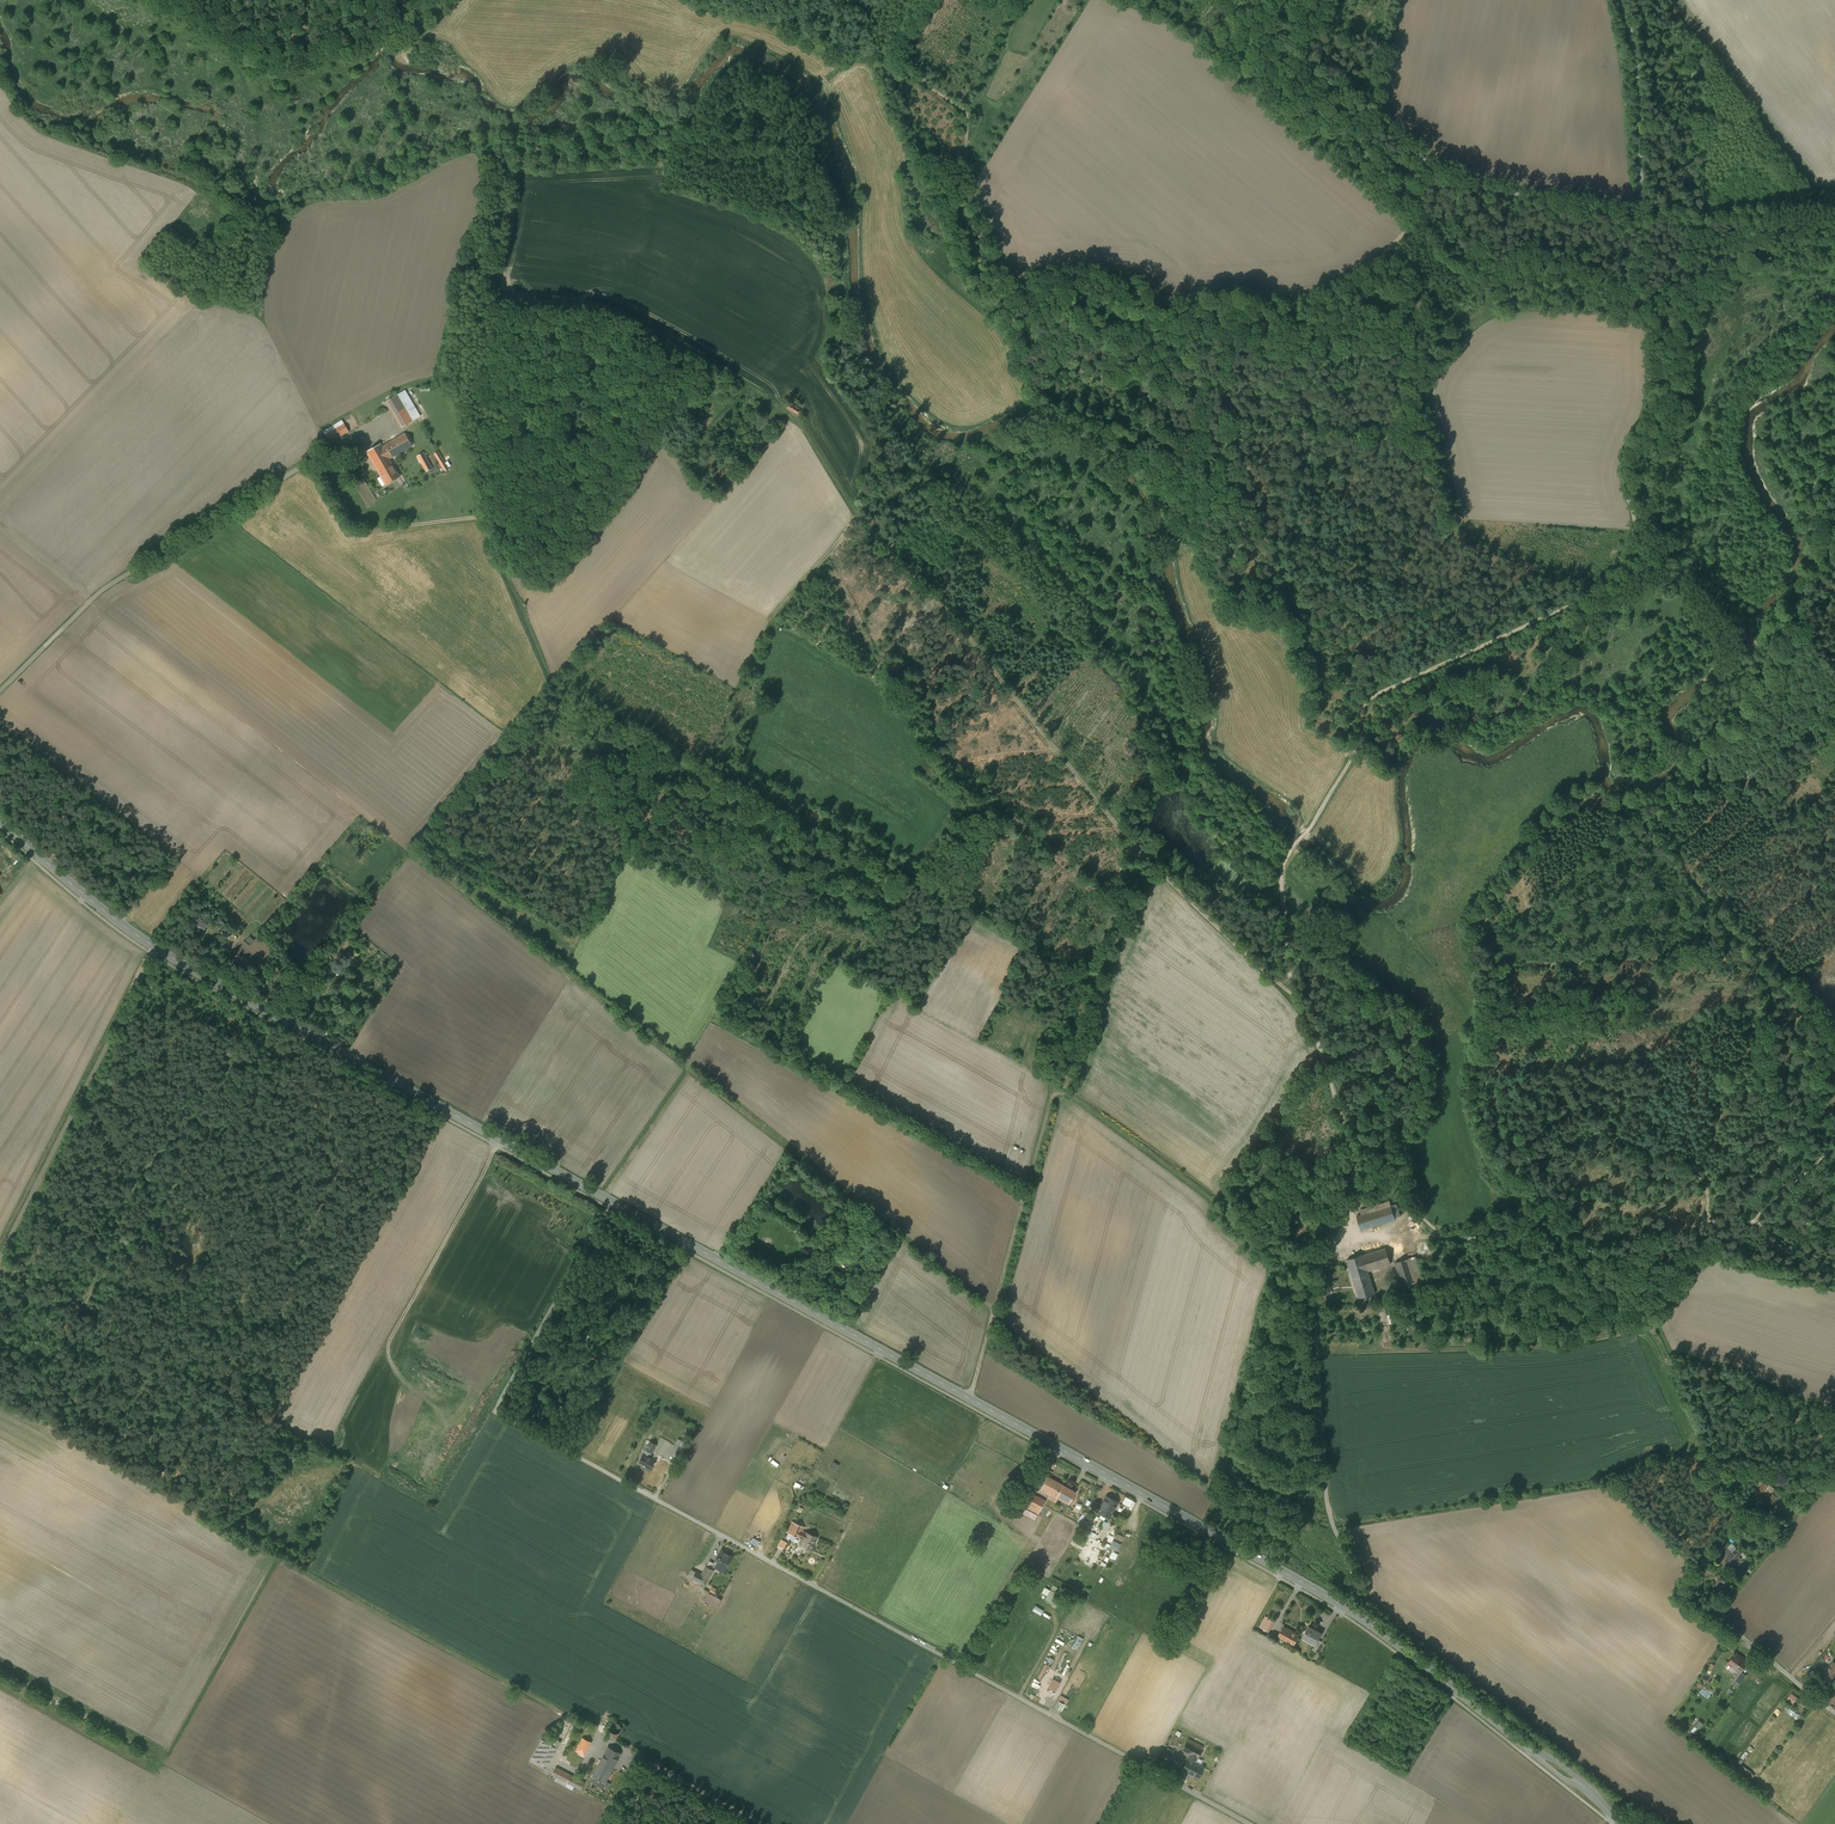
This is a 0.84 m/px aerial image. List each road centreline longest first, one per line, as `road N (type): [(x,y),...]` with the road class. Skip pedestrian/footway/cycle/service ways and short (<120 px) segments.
road 1 (residential): [(1250,1823),(498,1410),(612,1203)]
road 2 (tertiary): [(612,1203),(1346,1608)]
road 3 (track): [(970,1399),(1056,1089),(1074,1095),(1256,1240),(1298,1225),(1331,1247)]
road 4 (track): [(1292,993),(1138,854),(945,609),(854,509)]
road 5 (track): [(1365,703),(1588,596),(1629,541),(1636,523),(1624,460),(1650,409),(1644,220)]
road 6 (tertiary): [(158,948),(612,1203)]
road 7 (unclassified): [(1644,220),(1451,182),(1232,0)]
road 8 (track): [(887,60),(966,112),(968,179),(1019,265),(1163,305)]
road 9 (tertiary): [(1346,1608),(1589,1789),(1623,1823)]
road 10 (unclassified): [(158,948),(0,1260)]
road 11 (unclassified): [(1346,1608),(1356,1589),(1326,1495),(1318,1292)]
road 12 (track): [(772,631),(773,619),(848,528),(854,509),(798,419)]
road 13 (track): [(1447,1241),(1498,1240),(1571,1256),(1696,1225)]
road 14 (unclassified): [(1644,220),(1639,60),(1622,0)]
road 15 (tertiary): [(0,822),(158,948)]
road 16 (track): [(1292,993),(1326,1068),(1358,1182)]
road 17 (residential): [(765,1823),(590,1728)]
road 18 (unclassified): [(1644,220),(1834,214)]
road 19 (track): [(1019,265),(1022,314),(1042,367),(1068,400),(1098,419)]
road 20 (unclassified): [(1834,1712),(1711,1606)]
road 21 (track): [(1293,846),(1281,877),(1292,993)]
road 22 (track): [(1711,781),(1768,763),(1834,704)]
road 23 (track): [(1307,832),(1355,751),(1365,703)]
road 24 (track): [(1358,1182),(1354,1210),(1321,1262),(1318,1292)]

